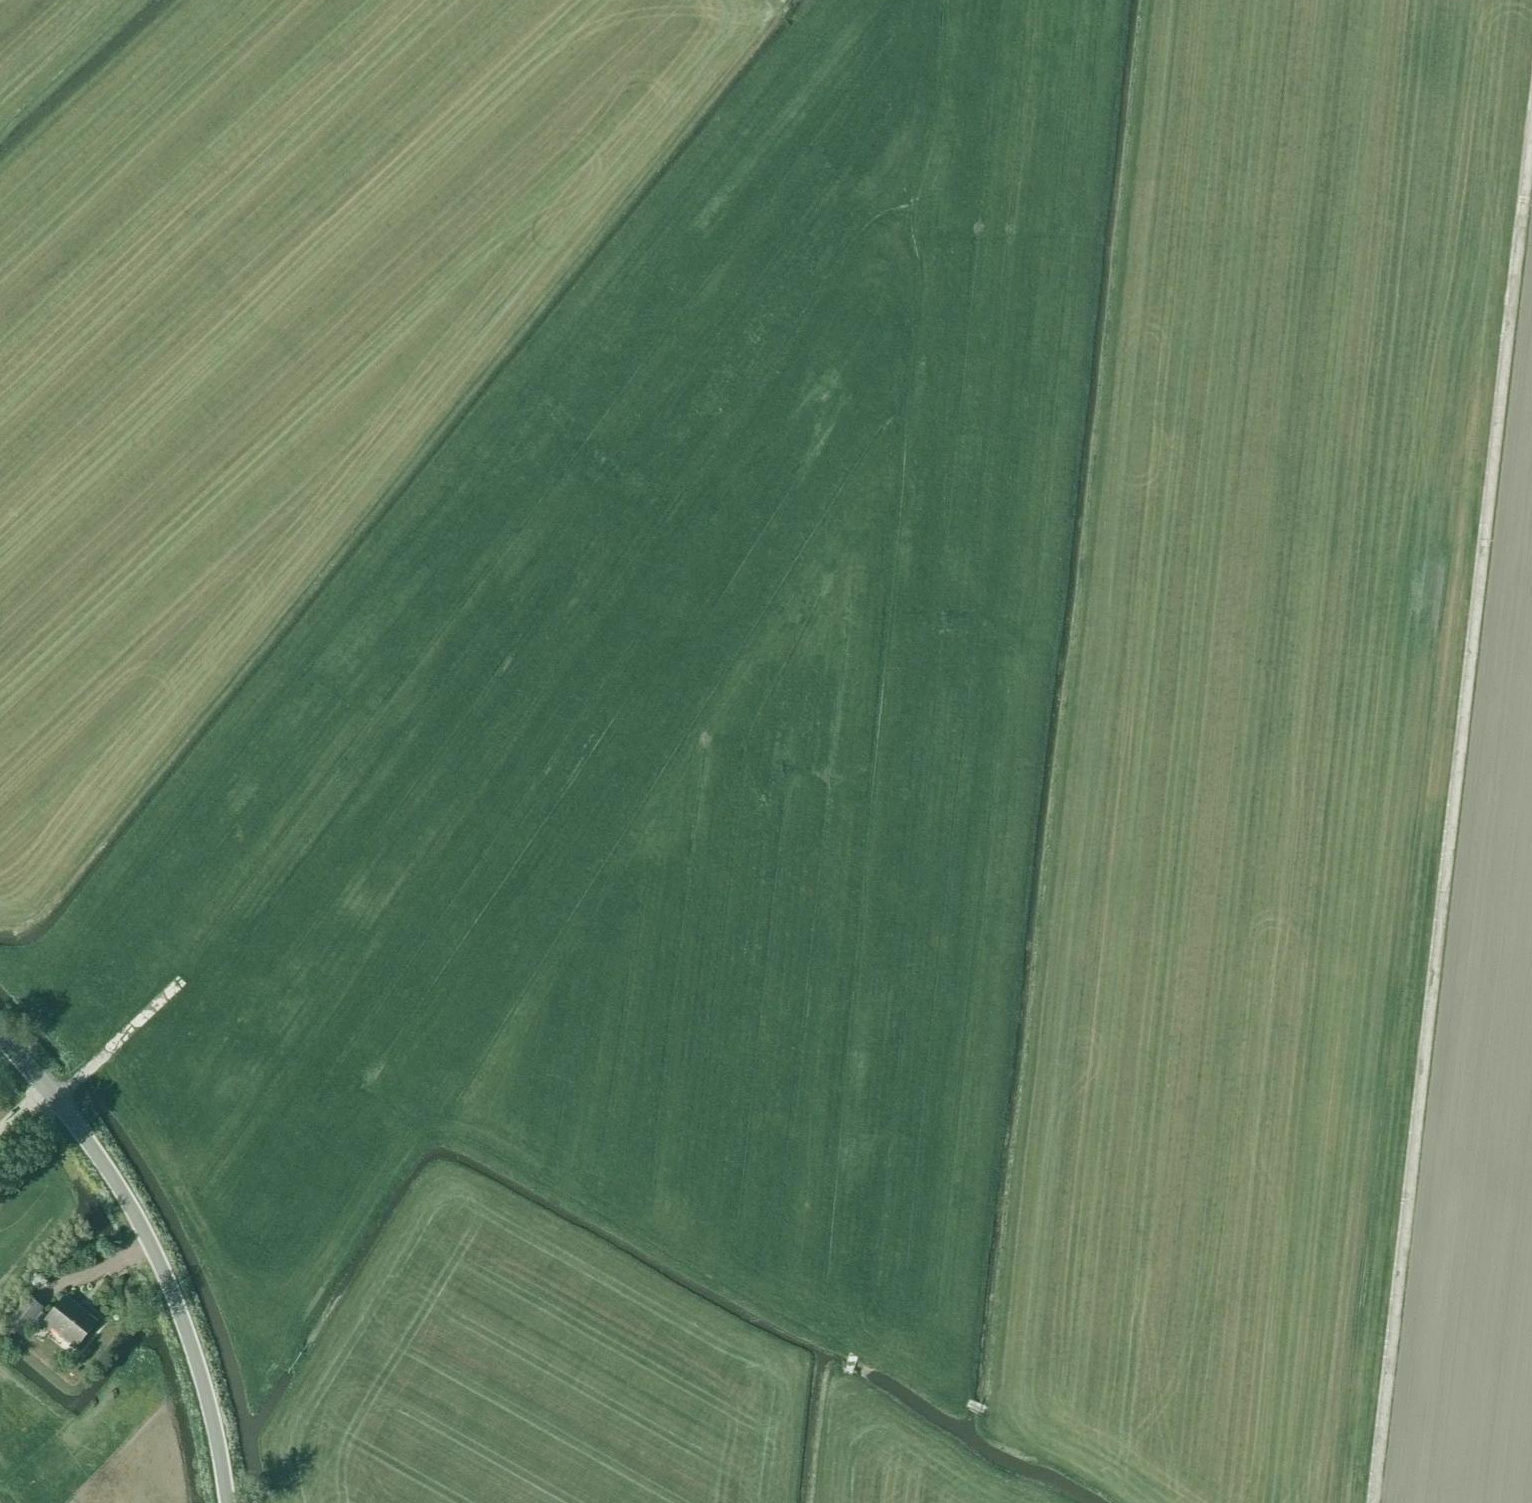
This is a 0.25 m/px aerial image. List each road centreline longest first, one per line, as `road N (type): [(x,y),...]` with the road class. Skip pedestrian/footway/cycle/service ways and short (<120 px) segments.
road 1 (track): [(1374,1502),(1531,134)]
road 2 (tertiary): [(227,1502),(207,1396),(151,1245),(88,1141),(0,1041)]

